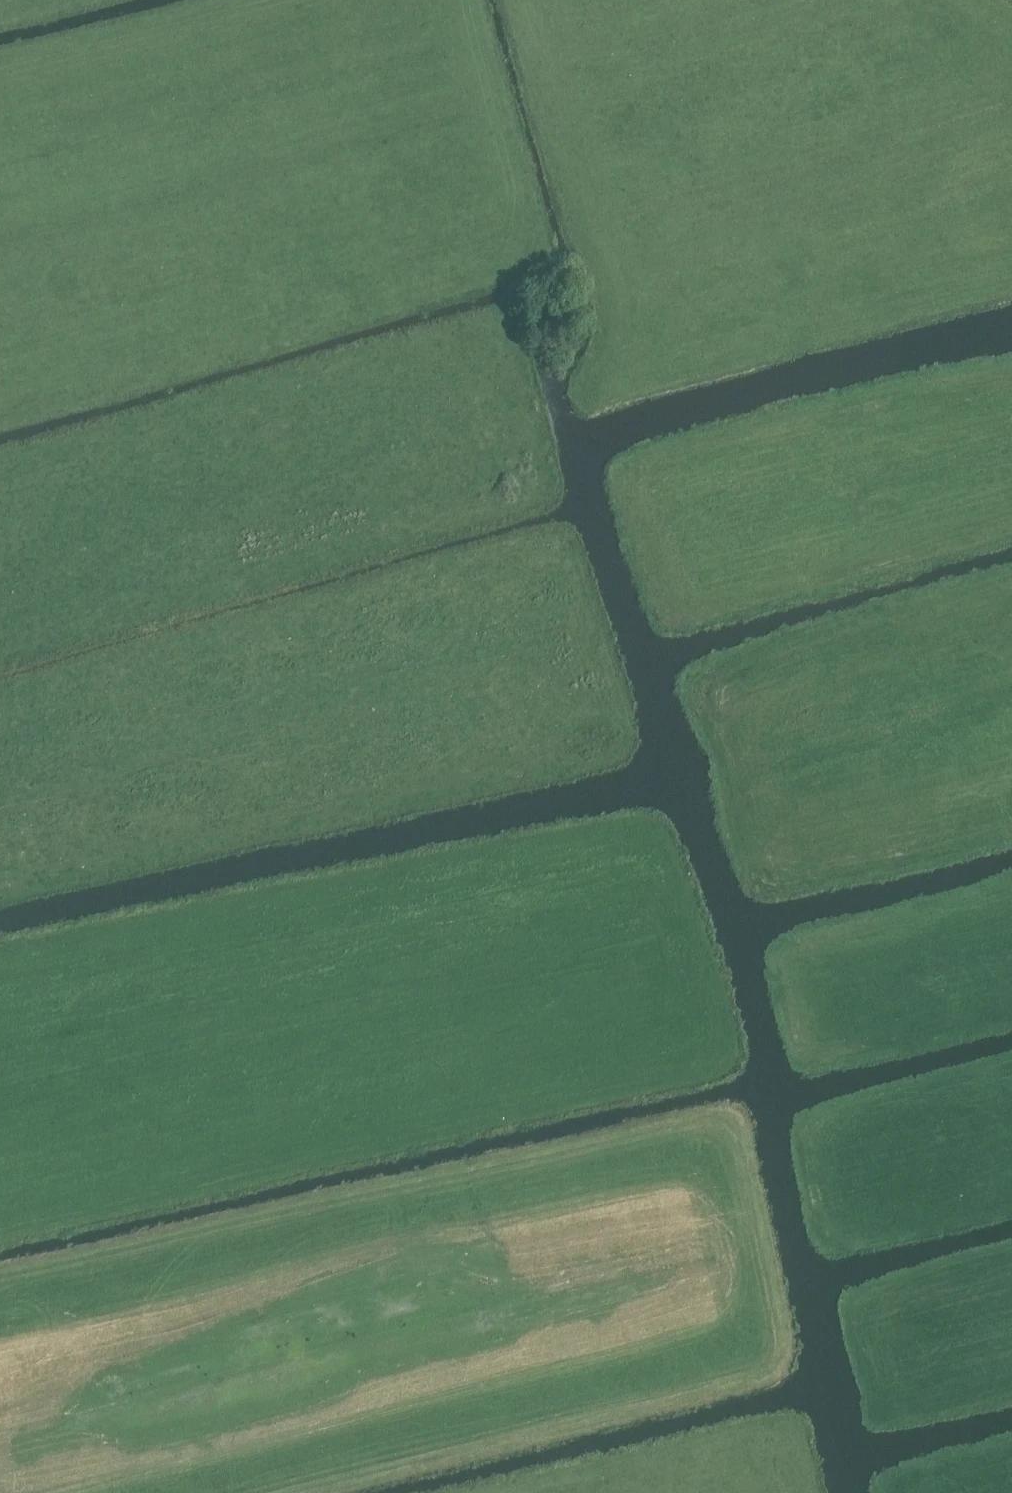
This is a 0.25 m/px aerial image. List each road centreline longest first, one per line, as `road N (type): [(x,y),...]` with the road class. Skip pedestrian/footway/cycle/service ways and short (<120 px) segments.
road 1 (track): [(744,770),(1011,697)]

